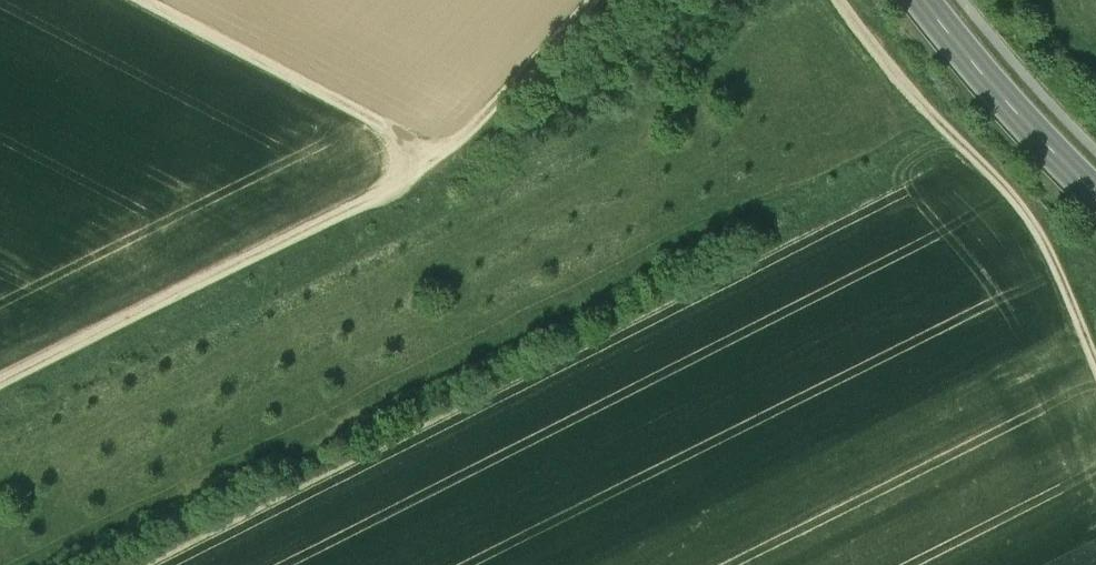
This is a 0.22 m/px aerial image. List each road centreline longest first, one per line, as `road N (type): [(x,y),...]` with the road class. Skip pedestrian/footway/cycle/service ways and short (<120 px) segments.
road 1 (track): [(0,384),(450,158),(594,0)]
road 2 (track): [(1095,376),(1034,230),(879,56),(843,0)]
road 3 (track): [(450,158),(144,0)]
road 4 (secondary): [(920,0),(1095,198)]

